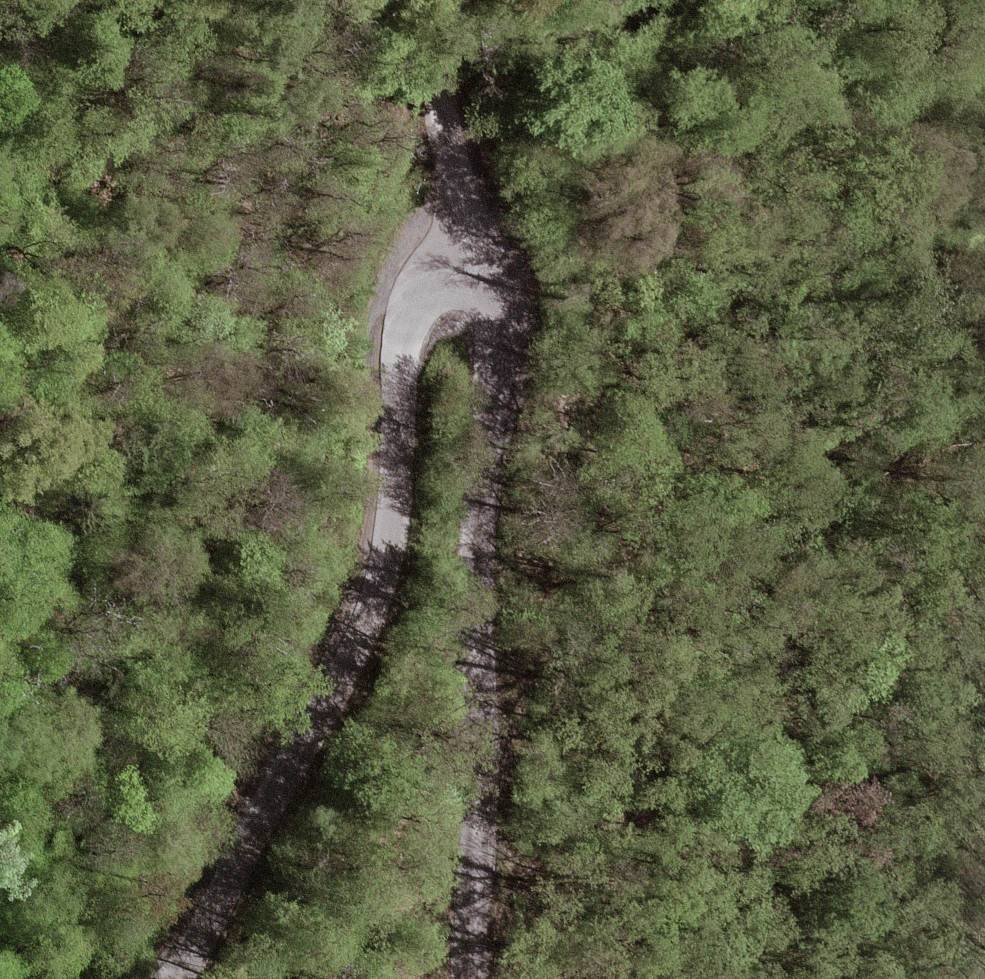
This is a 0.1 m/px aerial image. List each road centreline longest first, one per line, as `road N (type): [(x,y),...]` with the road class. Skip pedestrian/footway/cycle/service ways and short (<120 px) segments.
road 1 (residential): [(471,978),(478,506),(499,367),(493,302),(459,271),(413,293),(394,363),(388,528),(273,789),(165,978)]
road 2 (secondary): [(954,978),(941,740),(984,237)]
road 3 (track): [(459,271),(426,0)]

